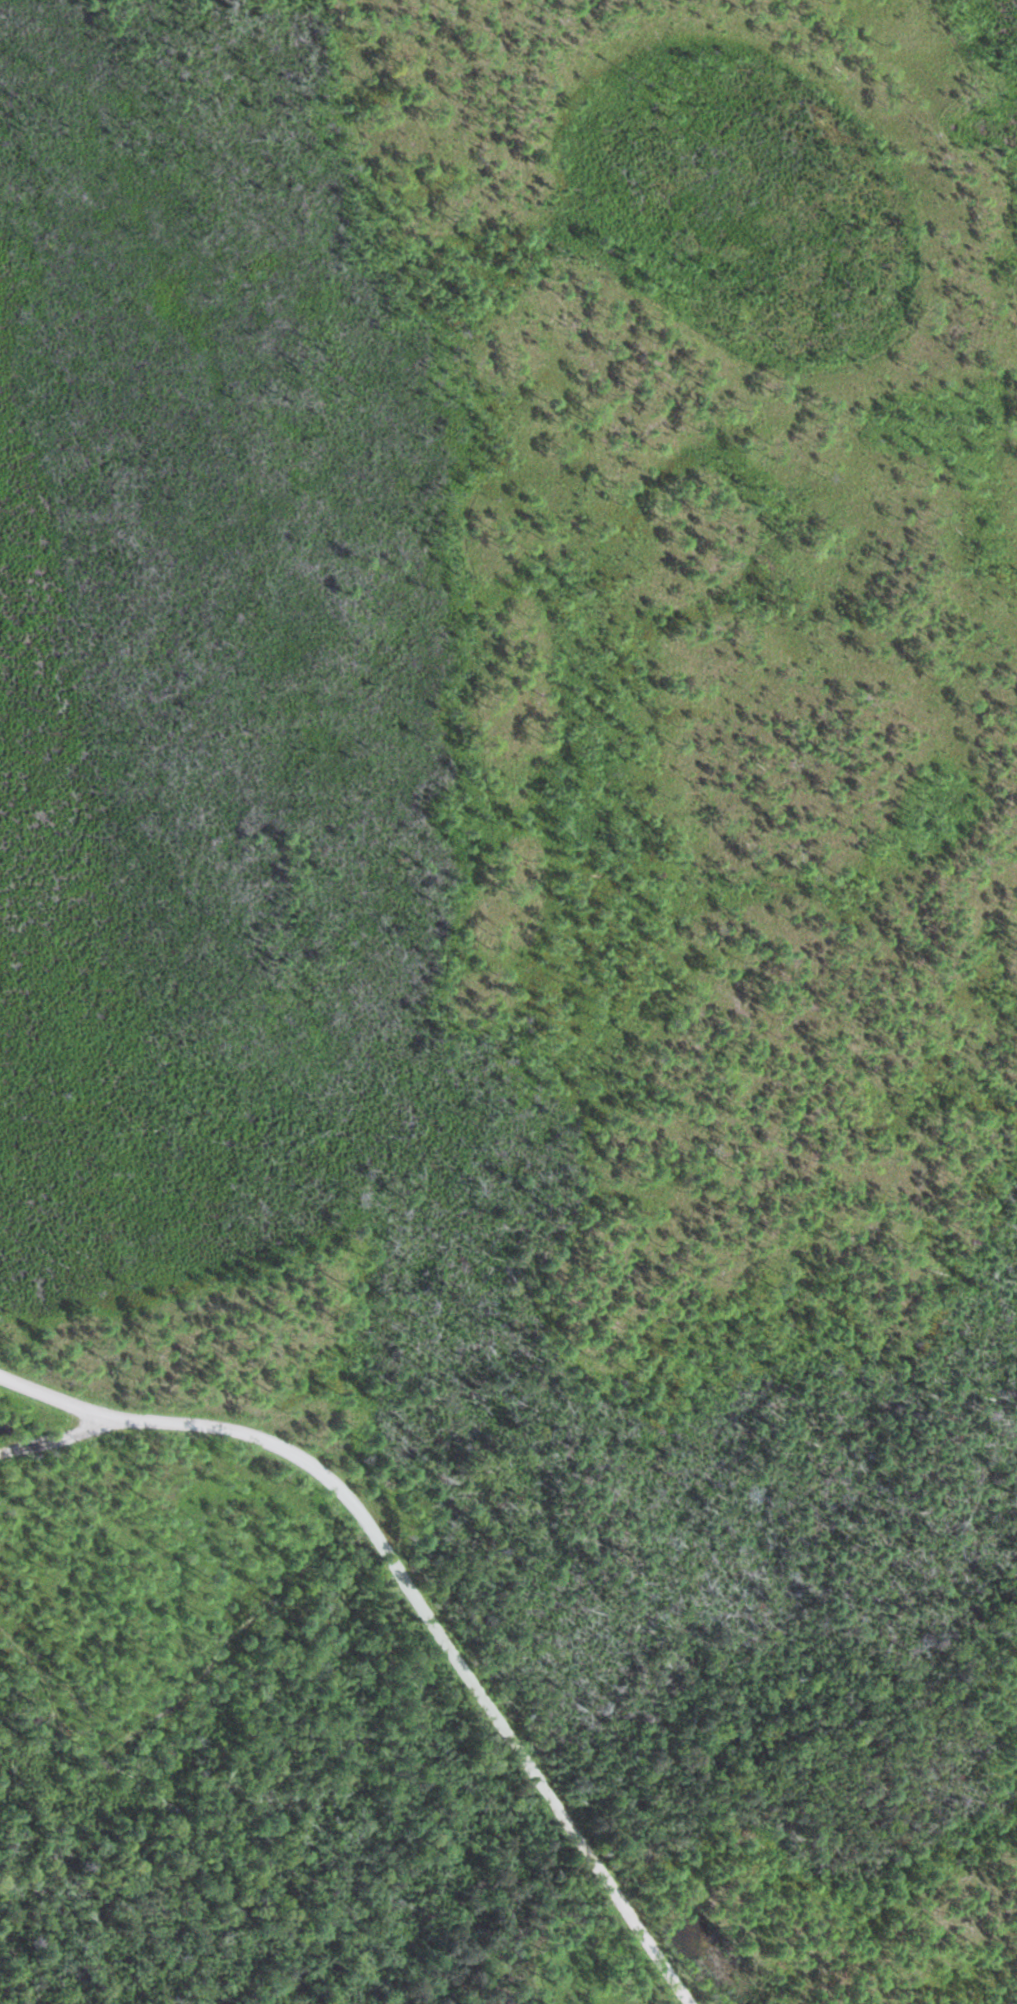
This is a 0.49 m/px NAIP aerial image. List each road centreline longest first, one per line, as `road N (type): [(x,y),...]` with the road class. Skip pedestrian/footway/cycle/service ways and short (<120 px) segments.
road 1 (track): [(691,2003),(346,1494),(311,1463),(259,1436),(108,1415)]

